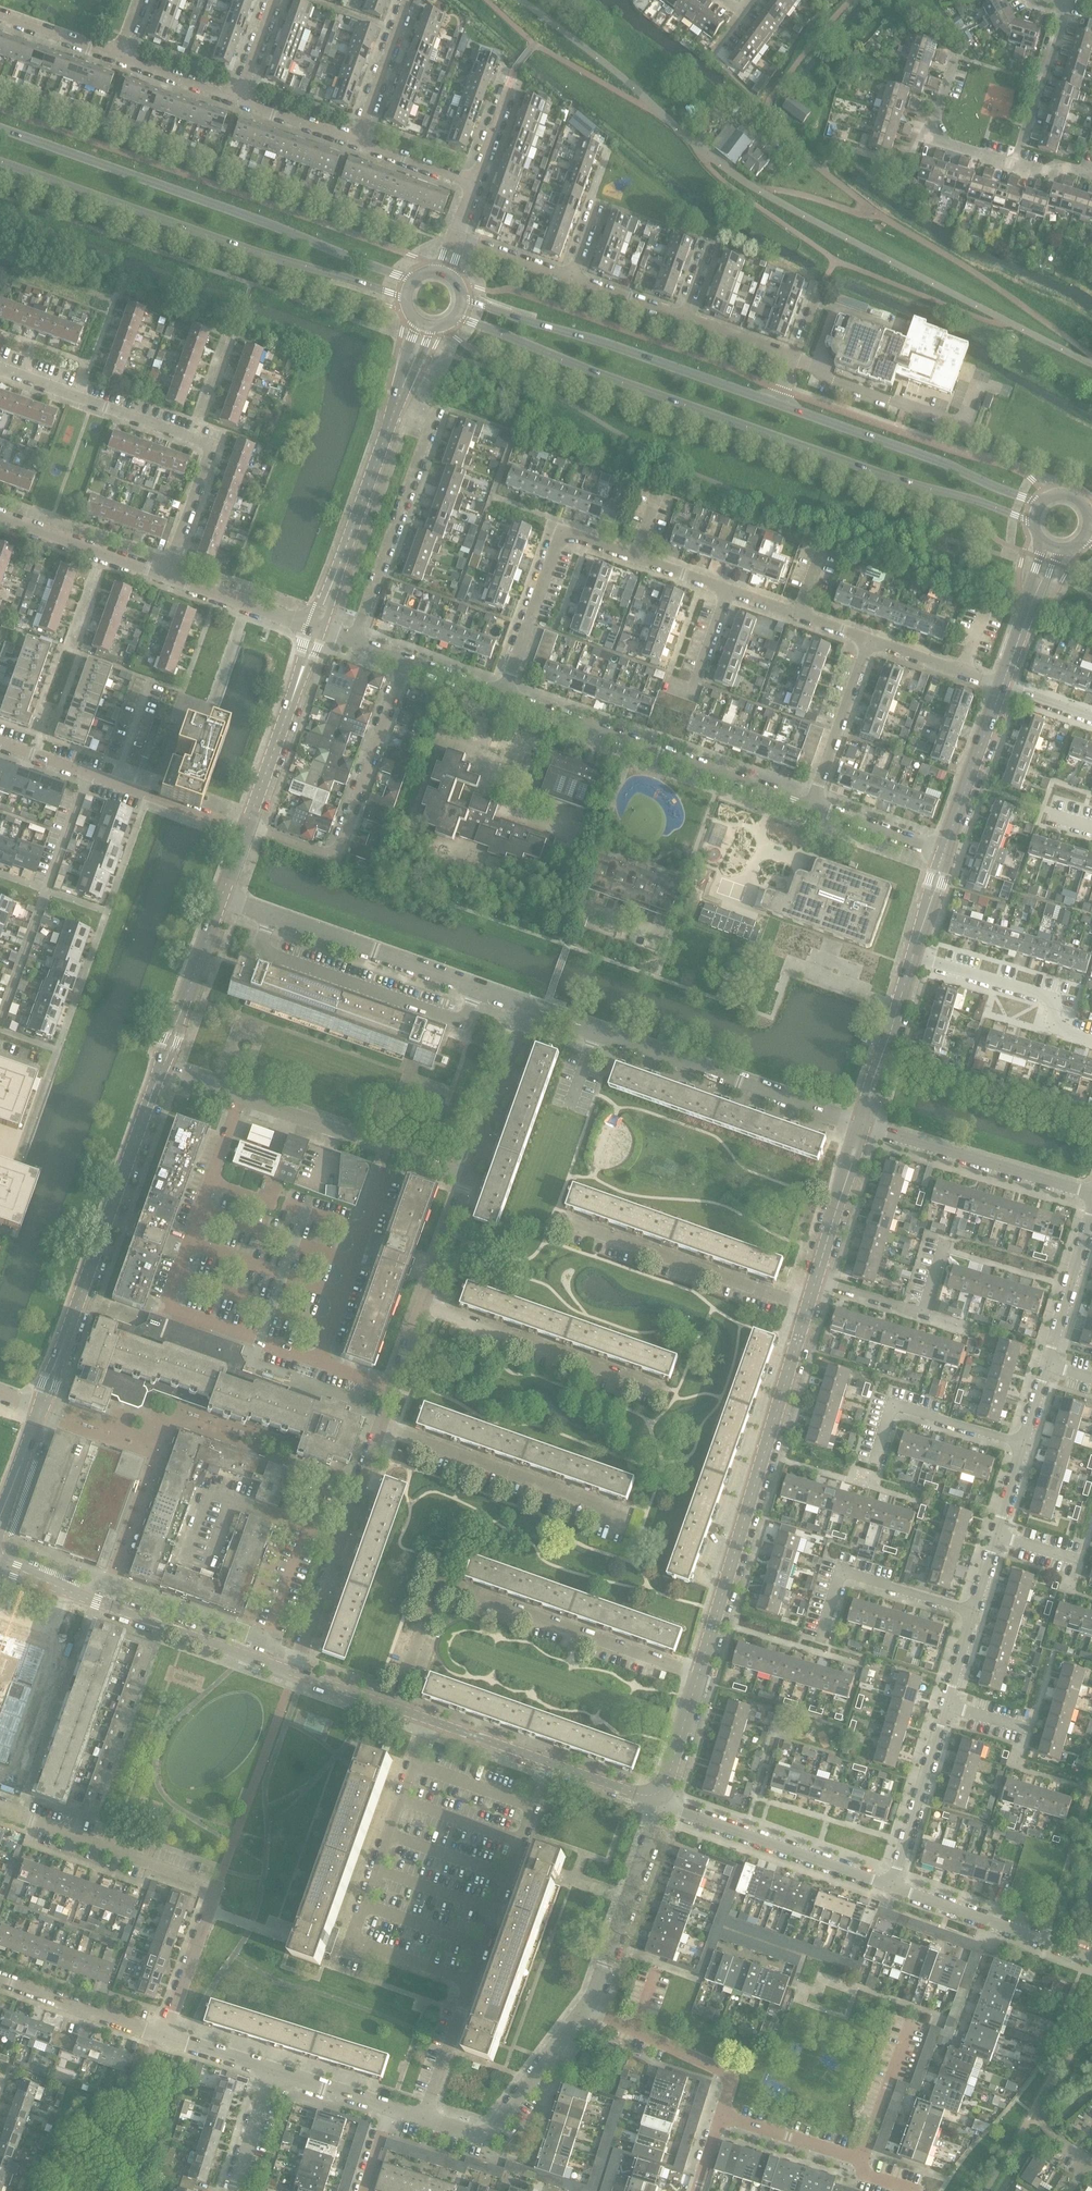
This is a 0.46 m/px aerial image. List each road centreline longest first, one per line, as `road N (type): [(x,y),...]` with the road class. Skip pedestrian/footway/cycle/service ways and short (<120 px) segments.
road 1 (residential): [(891,1886),(1091,1213)]
road 2 (unclassified): [(1091,365),(760,192),(517,0)]
road 3 (secondary): [(458,318),(662,397),(1032,523)]
road 4 (secondary): [(411,281),(0,128)]
road 5 (secondary): [(0,161),(405,297)]
road 6 (residential): [(393,1707),(438,1583),(699,1676)]
road 7 (residential): [(163,2037),(216,1887),(0,1805)]
road 8 (residential): [(699,1676),(806,1311)]
road 9 (residential): [(167,576),(214,444),(0,369)]
road 10 (residential): [(40,1409),(160,1068)]
road 11 (residential): [(472,1981),(351,1939),(429,1721)]
road 12 (residential): [(731,591),(563,532),(502,696)]
road 13 (residential): [(861,1124),(529,1007)]
road 14 (secondary): [(775,405),(465,299)]
road 15 (residential): [(502,696),(810,806)]
road 16 (residential): [(468,1178),(160,1068)]
road 17 (residential): [(529,1007),(221,898)]
road 18 (residential): [(294,1672),(0,1566)]
road 19 (residential): [(246,830),(328,854),(340,849),(406,661)]
road 20 (residential): [(910,2022),(861,2159),(722,2117)]
road 21 (residential): [(861,1124),(943,854)]
road 22 (secondary): [(1039,503),(775,405)]
road 23 (residential): [(353,642),(434,416),(399,401)]
road 24 (residential): [(806,1311),(558,1222)]
road 25 (residential): [(294,1672),(380,1429)]
road 26 (residential): [(621,1514),(380,1429)]
road 27 (residential): [(656,1389),(422,1307)]
road 28 (residential): [(891,1886),(659,1804)]
road 29 (residential): [(317,630),(399,401)]
road 30 (residential): [(1091,1193),(861,1124)]
road 31 (residential): [(472,1981),(551,1764)]
road 32 (residential): [(421,2120),(484,2140),(586,2011)]
road 33 (residential): [(586,2011),(659,1804)]
road 34 (residential): [(1091,1959),(891,1886)]
road 35 (residential): [(246,830),(317,630)]
road 36 (residential): [(985,2190),(1091,2017)]
road 37 (residential): [(586,2011),(726,2072),(731,2085),(722,2117)]
road 38 (residential): [(806,1311),(861,1124)]
road 39 (residential): [(468,1178),(529,1007)]
road 40 (residential): [(160,1068),(221,898)]
road 41 (residential): [(943,854),(1002,686)]
road 42 (residential): [(167,576),(0,516)]
road 43 (residential): [(810,806),(870,640)]
road 44 (residential): [(0,1980),(163,2037)]
road 45 (residential): [(1015,165),(932,138),(952,55)]
road 46 (residential): [(246,830),(89,775)]
road 47 (residential): [(1063,11),(1015,165)]
road 48 (residential): [(317,630),(167,576)]
road 49 (residential): [(358,140),(409,0)]
road 50 (residential): [(421,2120),(472,1981)]
road 51 (residential): [(870,640),(731,591)]
road 52 (residential): [(810,806),(943,854)]
road 53 (residential): [(1002,686),(870,640)]
road 54 (residential): [(422,1307),(468,1178)]
road 55 (residential): [(659,1804),(699,1676)]
road 56 (residential): [(669,686),(691,694),(731,591)]
road 57 (residential): [(551,1764),(429,1721)]
road 58 (residential): [(380,1429),(422,1307)]
road 59 (residential): [(0,12),(121,55)]
road 60 (residential): [(358,140),(239,97)]
road 61 (residential): [(476,182),(358,140)]
road 62 (residential): [(239,97),(121,55)]
road 63 (residential): [(271,2071),(390,2109)]
road 64 (residential): [(234,2190),(271,2071)]
road 65 (residential): [(89,775),(46,891)]
road 66 (residential): [(0,1523),(40,1409)]
road 67 (residential): [(570,278),(456,238)]

